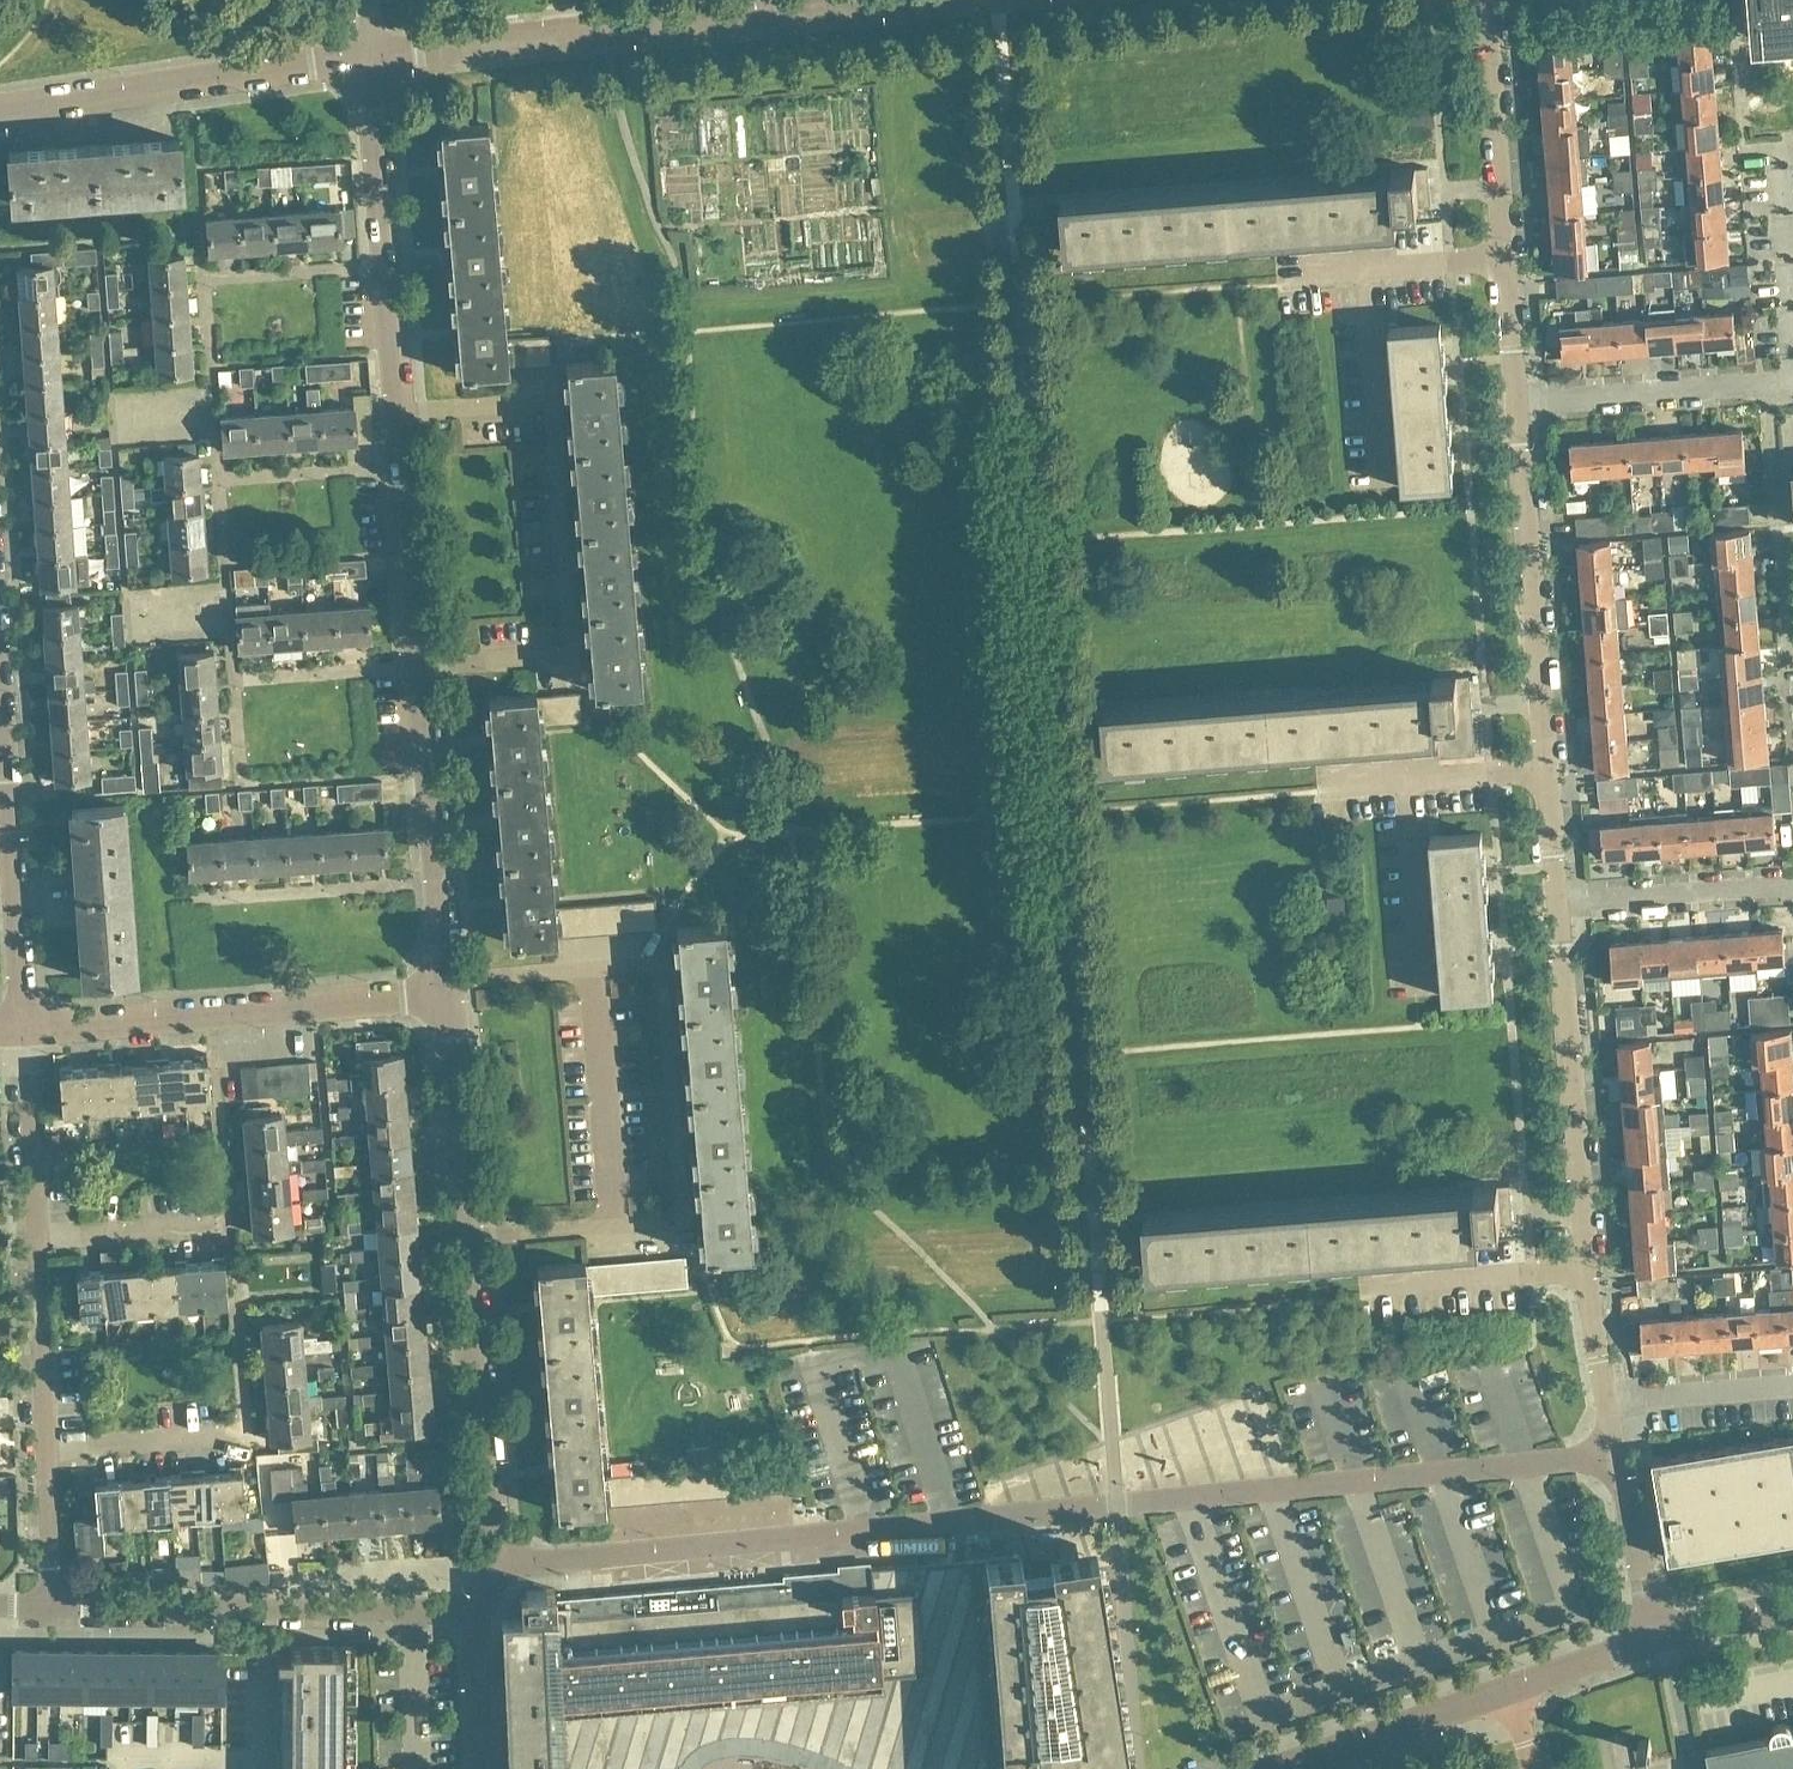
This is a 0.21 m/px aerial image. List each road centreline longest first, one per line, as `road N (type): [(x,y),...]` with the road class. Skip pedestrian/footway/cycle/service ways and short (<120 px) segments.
road 1 (residential): [(495,1567),(1616,1455)]
road 2 (residential): [(50,1611),(26,1030)]
road 3 (residential): [(420,668),(571,656),(549,399),(396,411)]
road 4 (residential): [(477,1611),(50,1611)]
road 5 (residential): [(26,1030),(447,995)]
road 6 (residential): [(0,110),(371,61)]
road 7 (residential): [(1547,769),(1514,401)]
road 8 (residential): [(1587,1271),(1558,904)]
road 9 (residential): [(396,411),(371,61)]
road 10 (residential): [(495,1567),(468,1238)]
road 11 (residential): [(26,1030),(0,705)]
road 12 (residential): [(567,38),(888,0)]
road 13 (residential): [(446,984),(420,668)]
road 14 (residential): [(1514,401),(1792,381)]
road 15 (residential): [(1502,260),(1480,0)]
road 16 (residential): [(420,668),(396,411)]
road 17 (residential): [(613,1225),(590,970)]
road 18 (residential): [(468,1238),(447,995)]
road 19 (tertiary): [(1282,1768),(1507,1689)]
road 20 (residential): [(1558,904),(1792,885)]
road 21 (residential): [(1380,1287),(1587,1271)]
road 22 (residential): [(1371,472),(1356,268)]
road 23 (residential): [(1416,982),(1403,778)]
road 24 (residential): [(371,61),(567,38)]
road 25 (residential): [(1607,1402),(1792,1384)]
road 26 (residential): [(1792,328),(1779,144)]
road 27 (residential): [(1652,1635),(1616,1455)]
road 28 (residential): [(482,1768),(477,1611)]
road 29 (tertiary): [(1507,1689),(1652,1635)]
road 30 (residential): [(1356,268),(1502,260)]
road 31 (residential): [(468,1238),(613,1225)]
road 32 (residential): [(446,984),(590,970)]
road 33 (residential): [(1403,778),(1547,769)]
road 34 (tertiary): [(1652,1635),(1792,1609)]
road 35 (residential): [(1514,401),(1502,260)]
road 36 (residential): [(1558,904),(1547,769)]
road 37 (residential): [(1607,1402),(1587,1271)]

